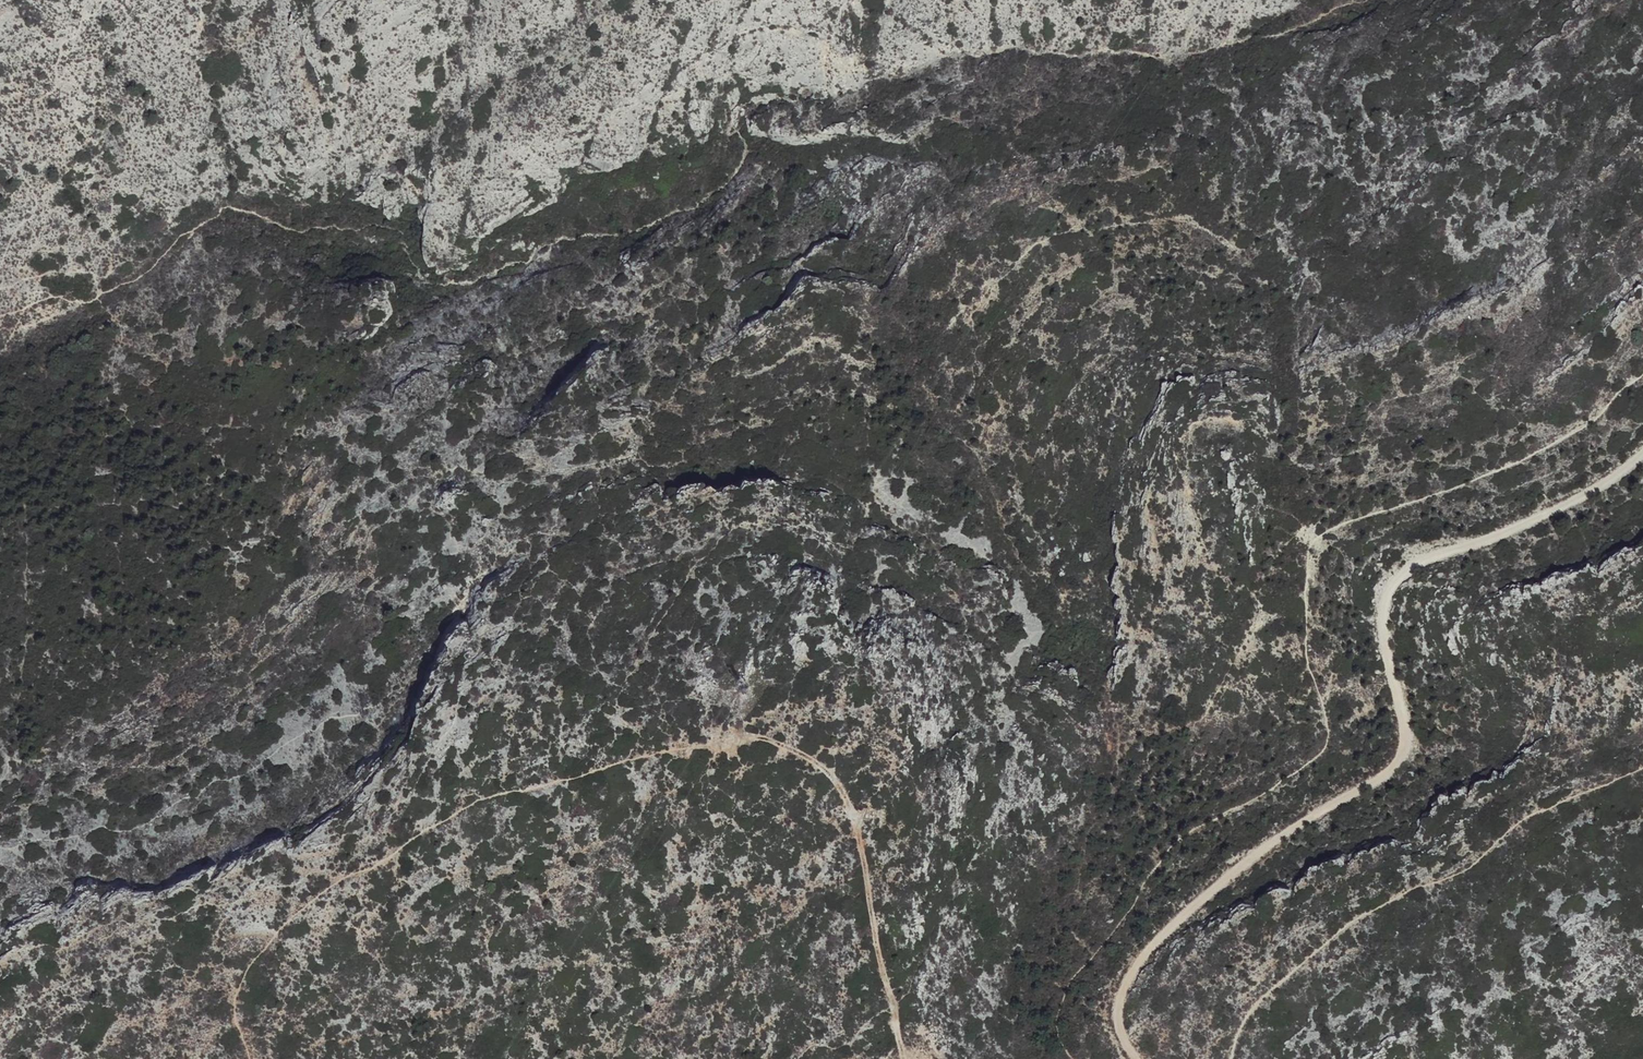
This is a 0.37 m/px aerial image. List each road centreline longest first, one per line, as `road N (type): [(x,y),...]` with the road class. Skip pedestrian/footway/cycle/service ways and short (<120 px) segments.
road 1 (track): [(1137,1058),(1120,1026),(1120,997),(1132,974),(1174,925),(1265,846),(1370,786),(1398,754),(1409,724),(1385,641),(1409,563),(1494,535),(1642,458)]
road 2 (track): [(906,1058),(850,814),(835,778),(810,756),(760,737)]

